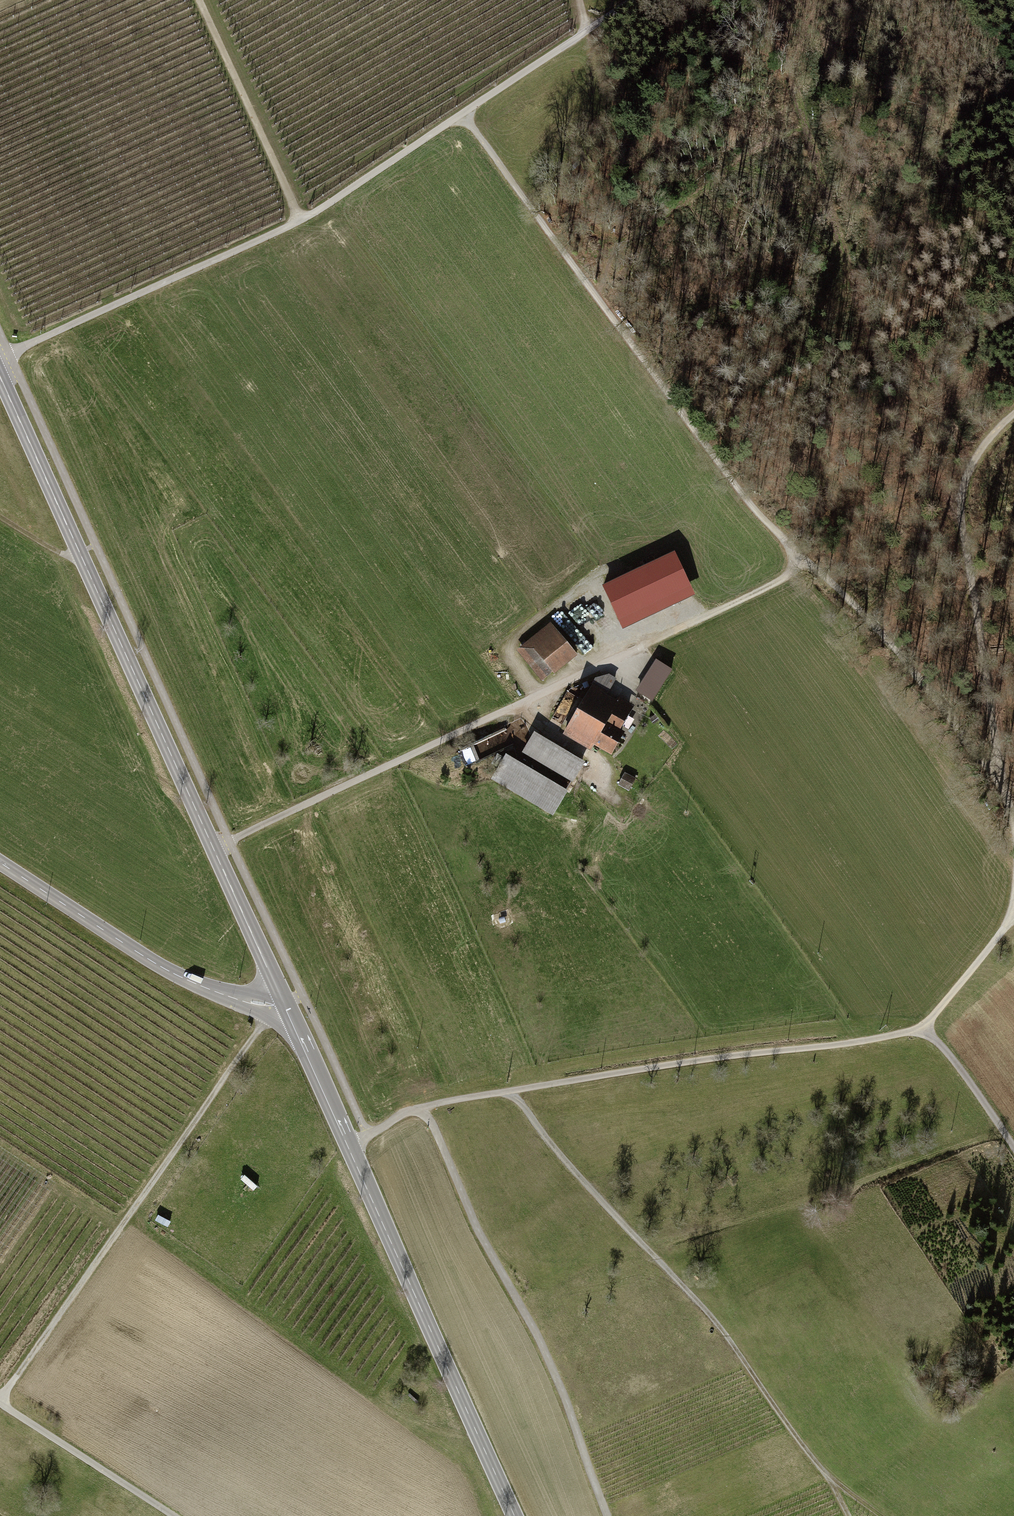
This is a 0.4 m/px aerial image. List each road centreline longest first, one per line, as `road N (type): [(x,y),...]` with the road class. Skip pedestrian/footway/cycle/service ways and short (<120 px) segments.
road 1 (track): [(461,114),(531,200),(744,499),(995,773),(1013,818)]
road 2 (primary): [(0,375),(285,1003)]
road 3 (track): [(214,848),(812,565)]
road 4 (track): [(885,1515),(830,1480),(731,1338),(505,1091)]
road 5 (primary): [(285,1003),(515,1515)]
road 6 (track): [(960,526),(884,378),(860,298),(861,258),(879,205),(916,153),(1013,95)]
road 7 (track): [(461,114),(299,221),(9,353)]
road 8 (track): [(0,1399),(259,1030),(262,1004)]
road 9 (track): [(422,1108),(555,1371),(608,1515)]
road 10 (track): [(1013,412),(967,475),(960,526),(995,773)]
road 11 (tertiary): [(285,1003),(225,996),(175,975),(0,864)]
road 12 (track): [(770,0),(860,298)]
road 13 (track): [(640,0),(461,114)]
road 14 (unclassified): [(0,1401),(176,1515)]
road 15 (track): [(1013,917),(923,1029)]

